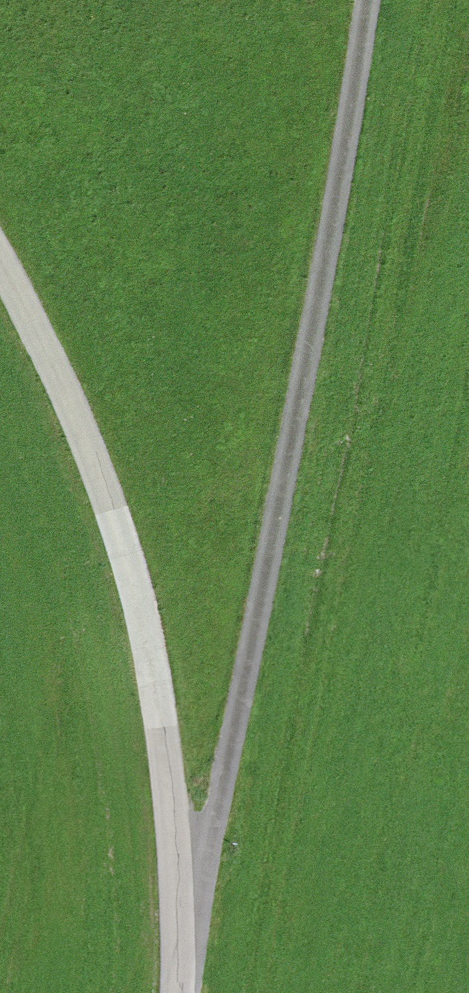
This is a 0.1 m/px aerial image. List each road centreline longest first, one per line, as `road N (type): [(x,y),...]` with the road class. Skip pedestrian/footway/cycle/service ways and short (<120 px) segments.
road 1 (track): [(365,0),(271,555),(184,992)]
road 2 (unclassified): [(175,992),(164,744),(120,528),(0,263)]

